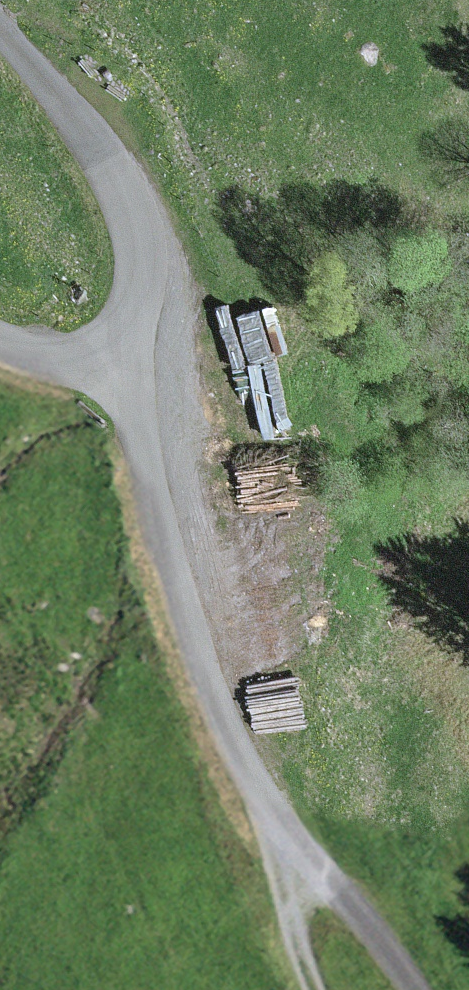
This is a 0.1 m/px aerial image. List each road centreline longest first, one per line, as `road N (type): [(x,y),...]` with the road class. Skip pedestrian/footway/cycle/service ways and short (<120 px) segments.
road 1 (track): [(133,362),(161,534),(199,657),(247,776),(271,808)]
road 2 (track): [(0,25),(119,168),(157,272),(133,362)]
road 3 (track): [(271,808),(413,989)]
road 4 (track): [(271,808),(290,936),(312,989)]
road 5 (track): [(133,362),(83,372),(0,340)]

